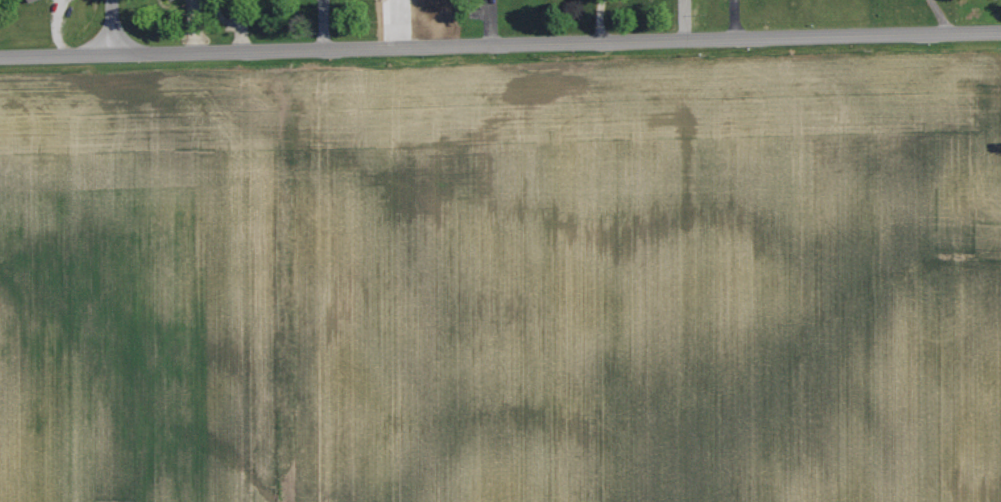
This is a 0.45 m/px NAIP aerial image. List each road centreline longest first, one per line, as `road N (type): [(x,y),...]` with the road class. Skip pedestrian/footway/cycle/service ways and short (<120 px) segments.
road 1 (residential): [(1000,33),(0,57)]

